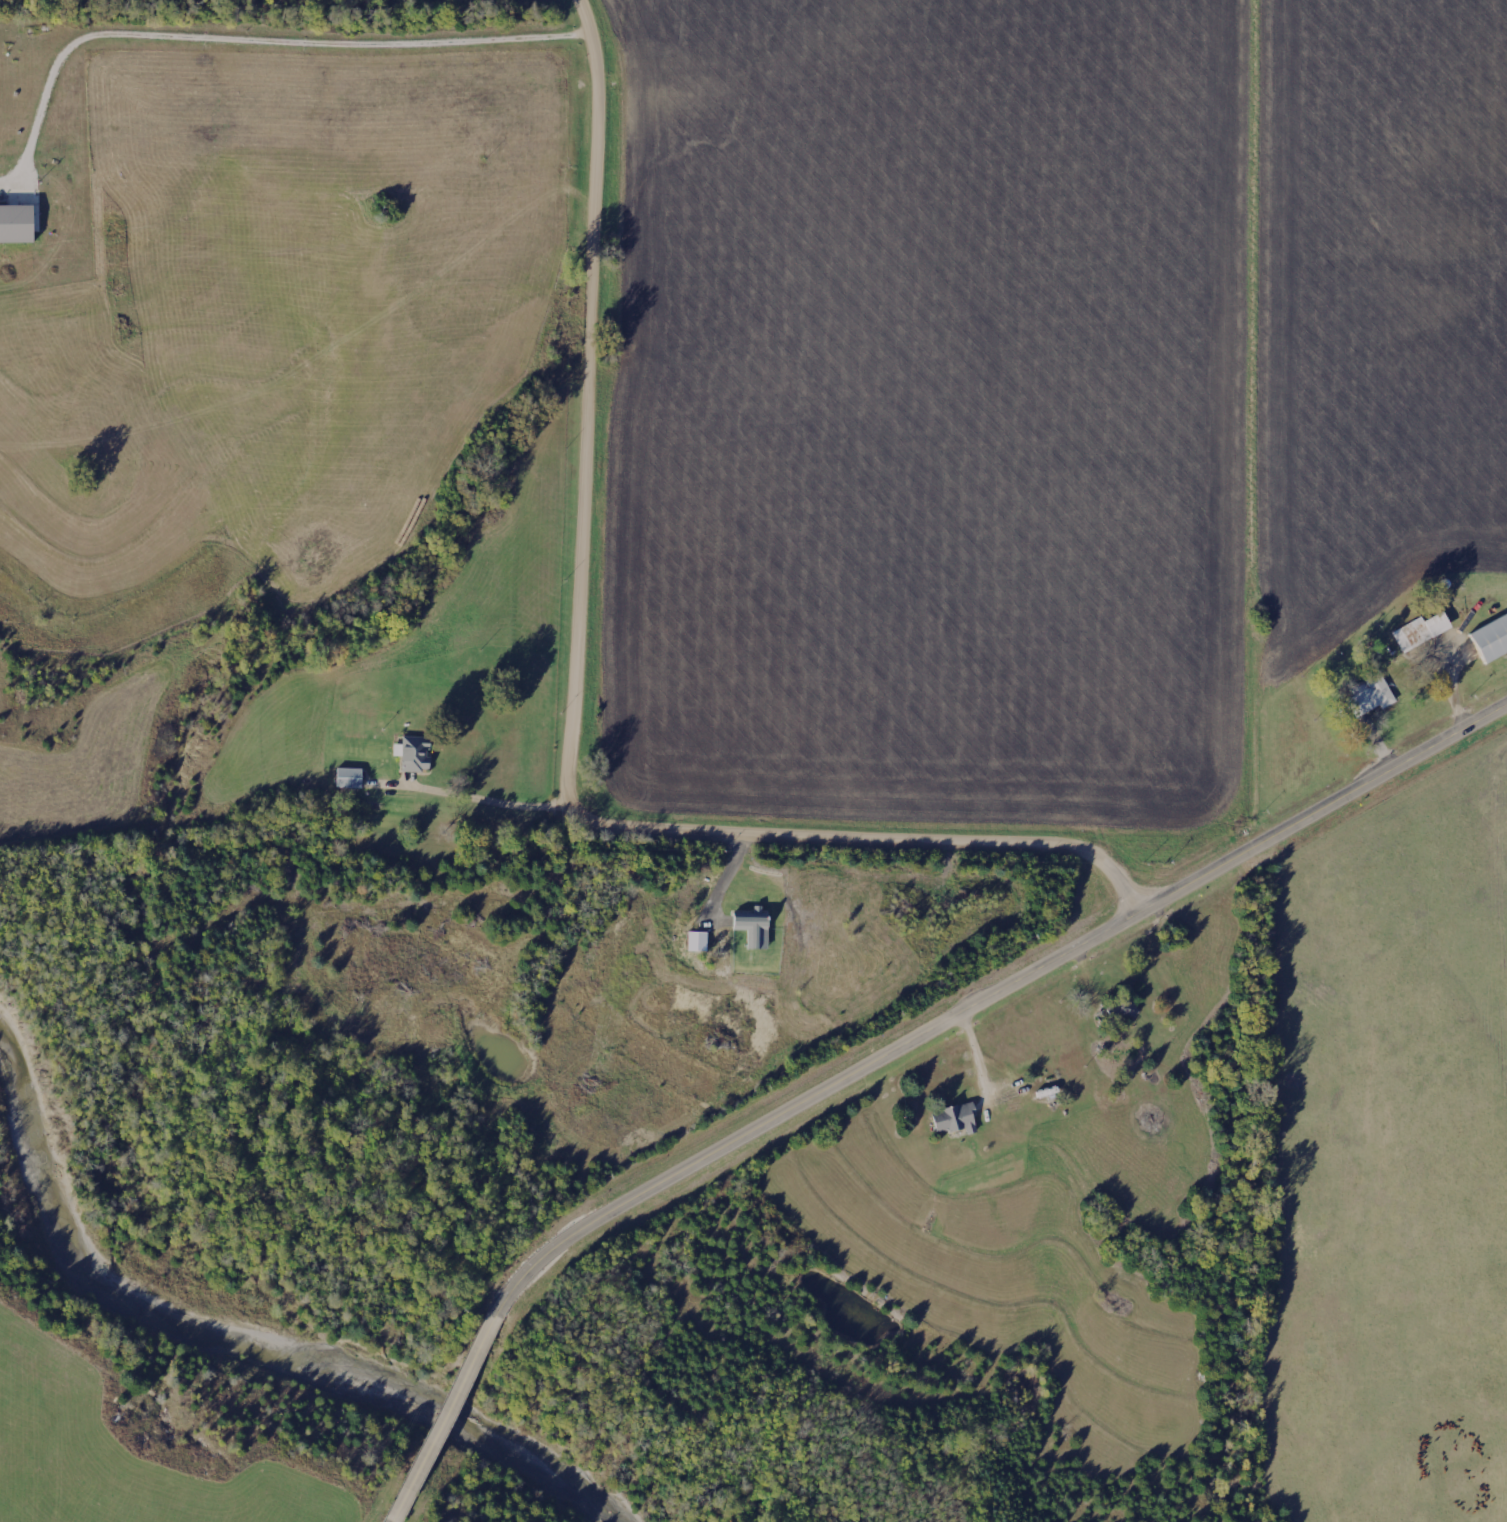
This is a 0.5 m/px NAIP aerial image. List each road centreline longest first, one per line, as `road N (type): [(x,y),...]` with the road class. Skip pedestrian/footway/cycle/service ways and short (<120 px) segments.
road 1 (tertiary): [(395,1521),(497,1316),(554,1247),(1506,705)]
road 2 (residential): [(1146,907),(1085,901),(1055,850),(1009,829),(668,819),(581,788),(591,32),(582,0)]

